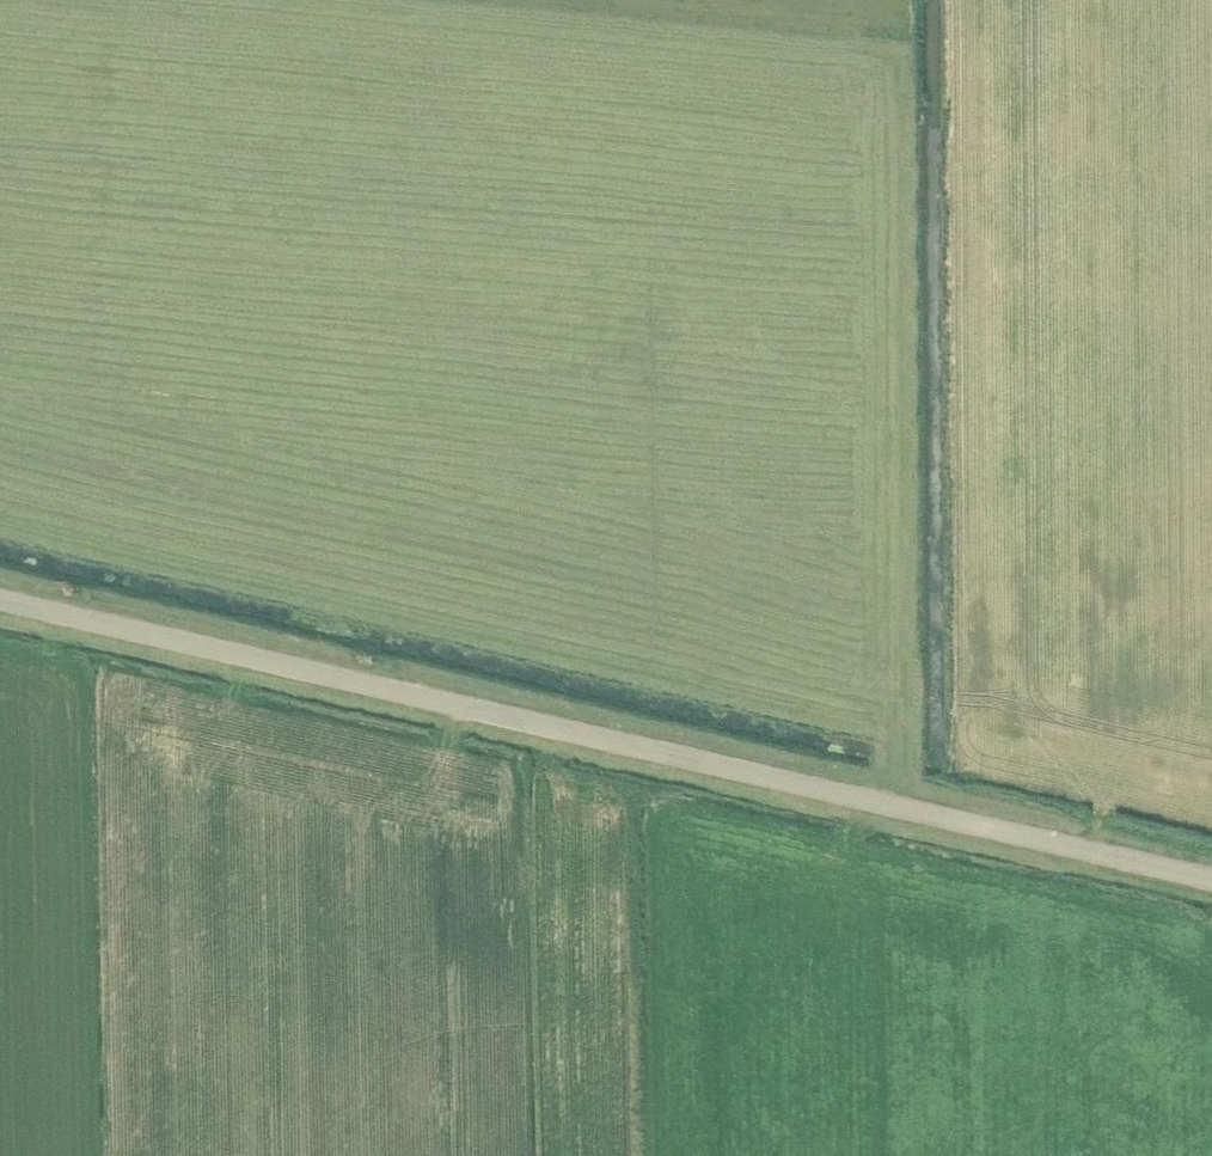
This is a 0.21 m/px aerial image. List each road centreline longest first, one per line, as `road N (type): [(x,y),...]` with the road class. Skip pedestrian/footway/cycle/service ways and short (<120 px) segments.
road 1 (unclassified): [(1211,879),(0,600)]

